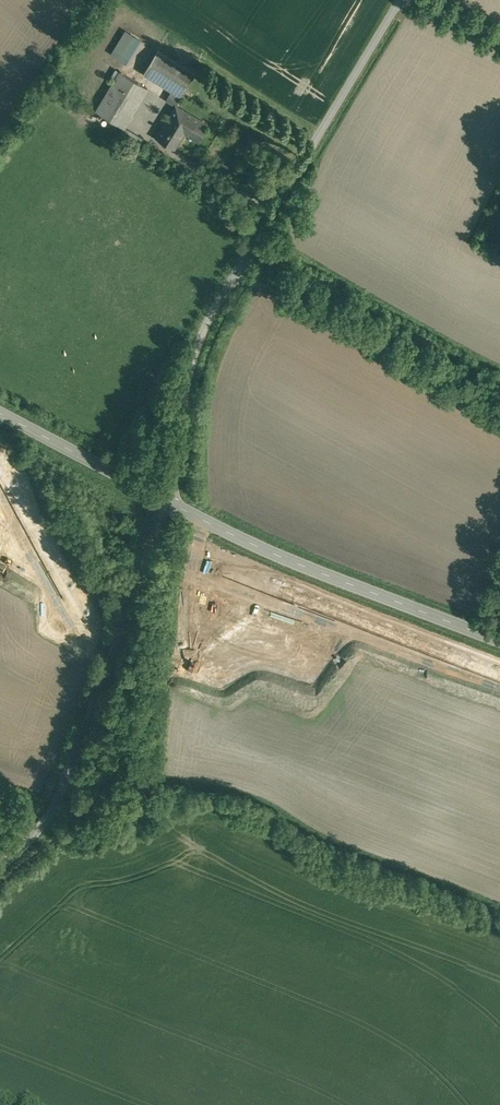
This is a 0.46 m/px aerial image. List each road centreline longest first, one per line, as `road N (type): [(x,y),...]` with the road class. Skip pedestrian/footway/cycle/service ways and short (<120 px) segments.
road 1 (residential): [(158,494),(202,349),(407,0)]
road 2 (residential): [(158,494),(35,810),(0,845)]
road 3 (tertiary): [(499,640),(293,560),(158,494)]
road 4 (tertiary): [(158,494),(0,411)]

